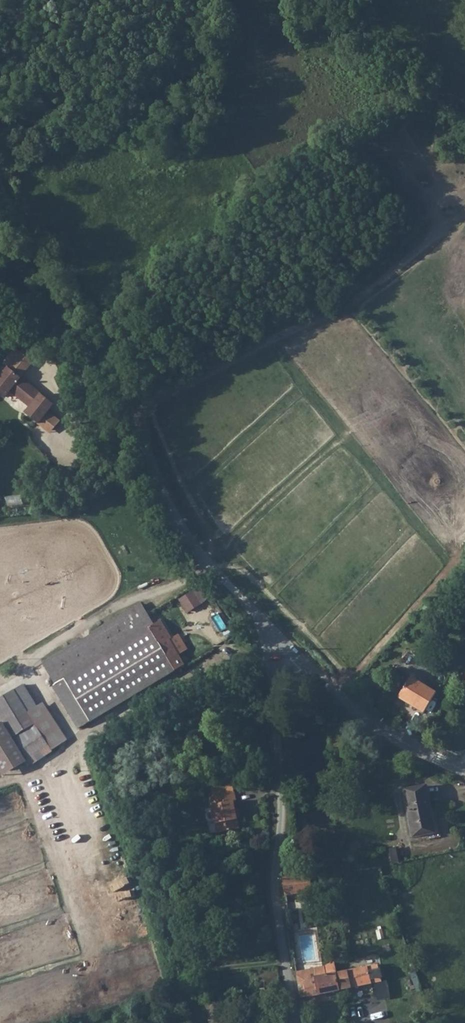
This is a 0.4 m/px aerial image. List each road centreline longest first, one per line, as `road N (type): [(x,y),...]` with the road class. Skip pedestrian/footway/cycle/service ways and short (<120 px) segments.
road 1 (residential): [(464,770),(369,722),(201,554),(127,405),(0,186)]
road 2 (track): [(127,405),(343,299),(420,250),(415,227),(343,141)]

